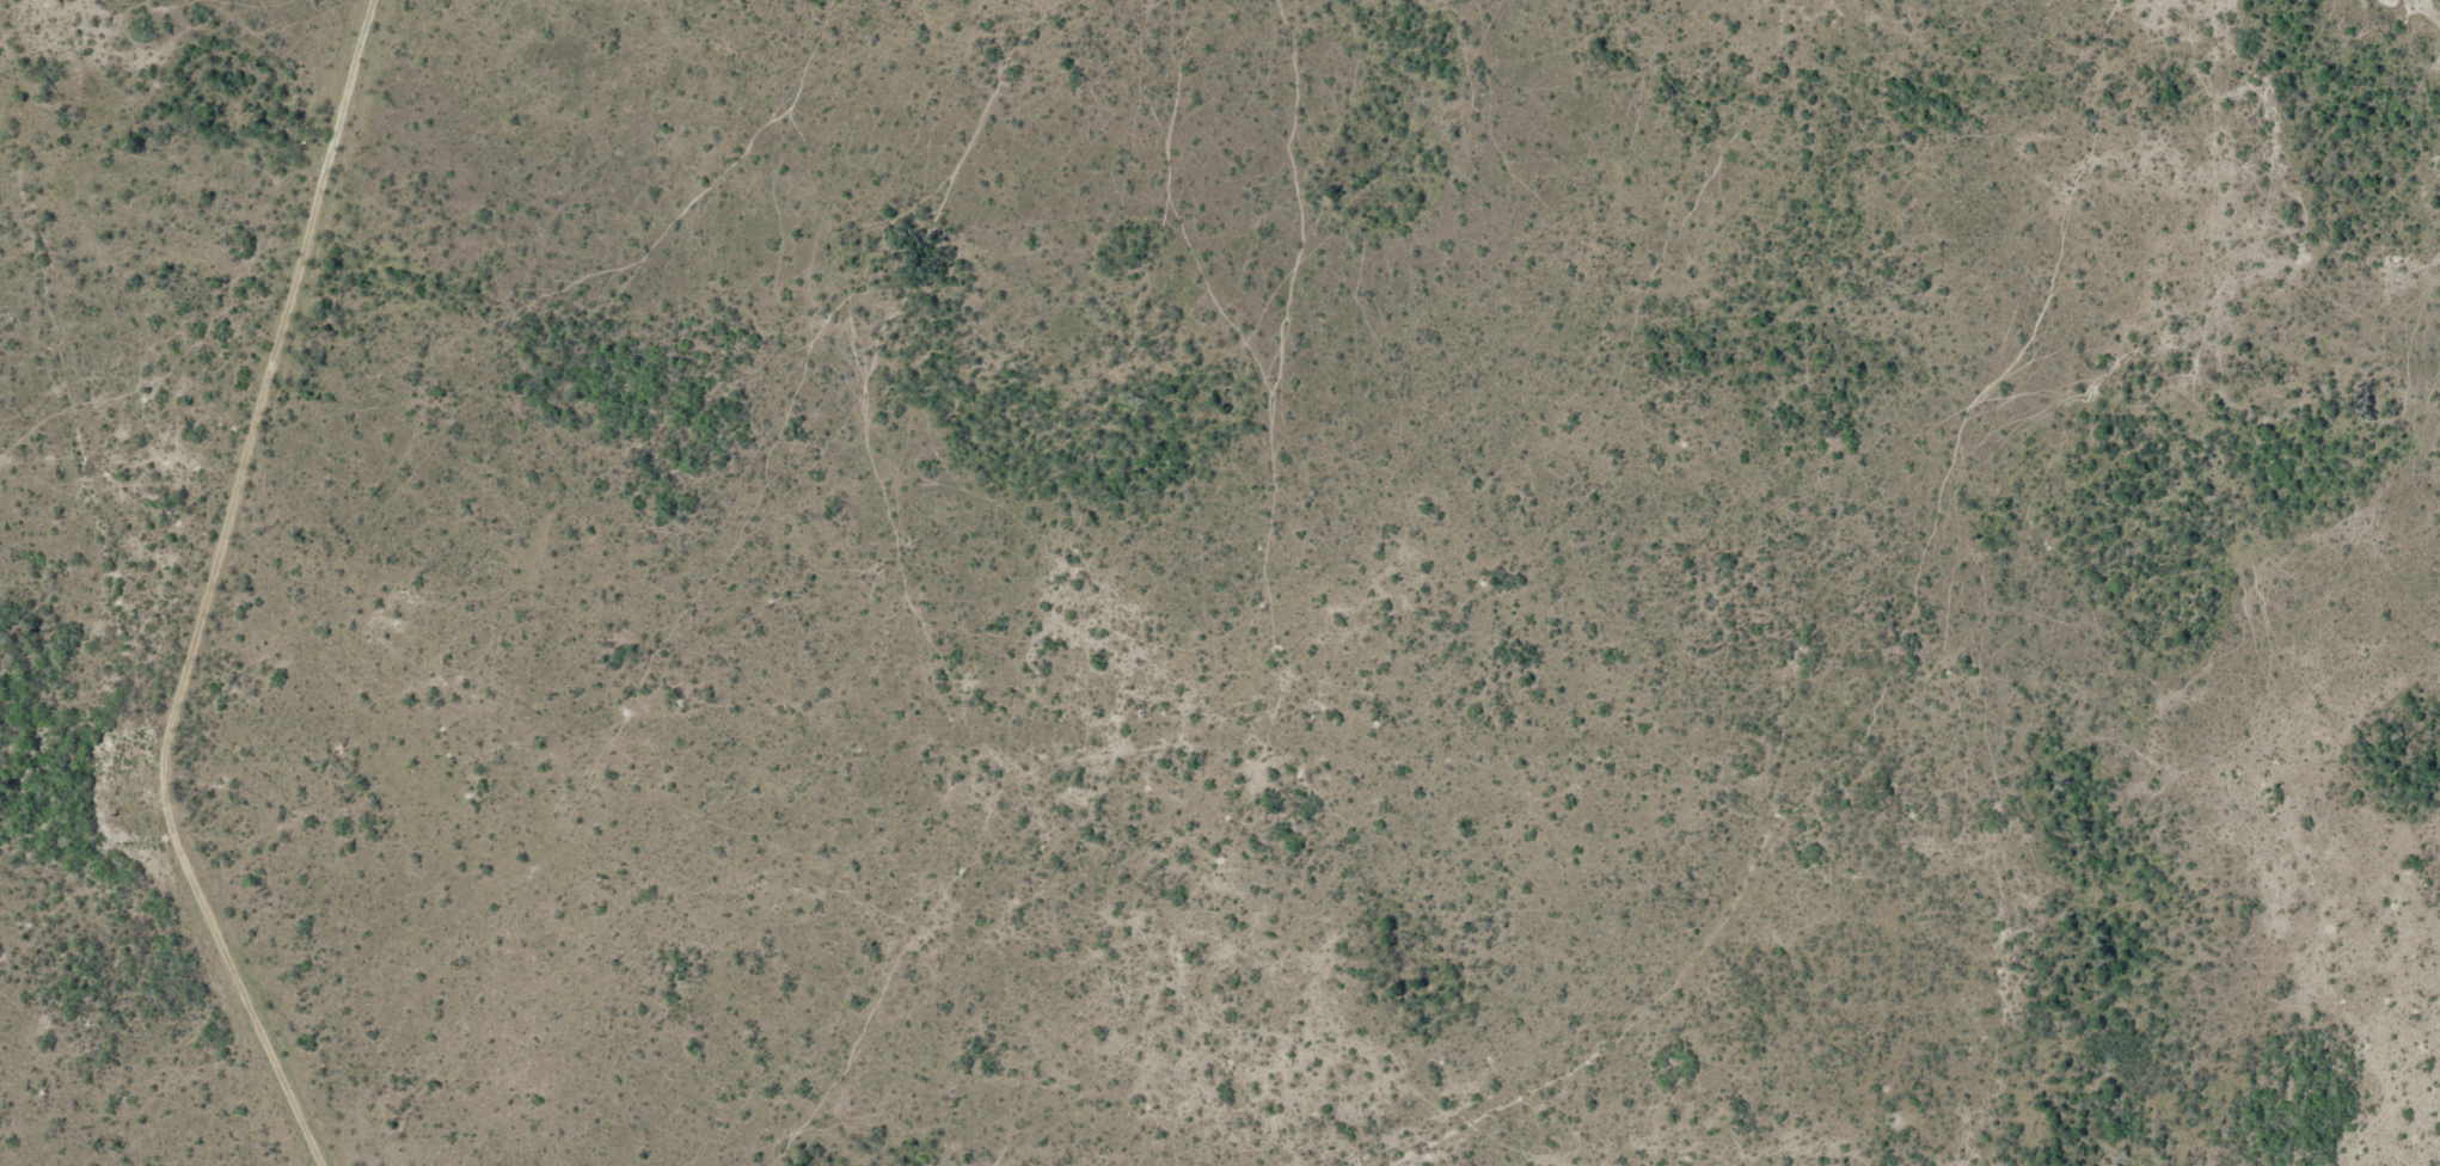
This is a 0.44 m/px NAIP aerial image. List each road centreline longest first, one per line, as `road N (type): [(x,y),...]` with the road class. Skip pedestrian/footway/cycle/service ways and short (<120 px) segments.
road 1 (track): [(300,1165),(222,1008),(106,852),(159,602),(336,0)]

